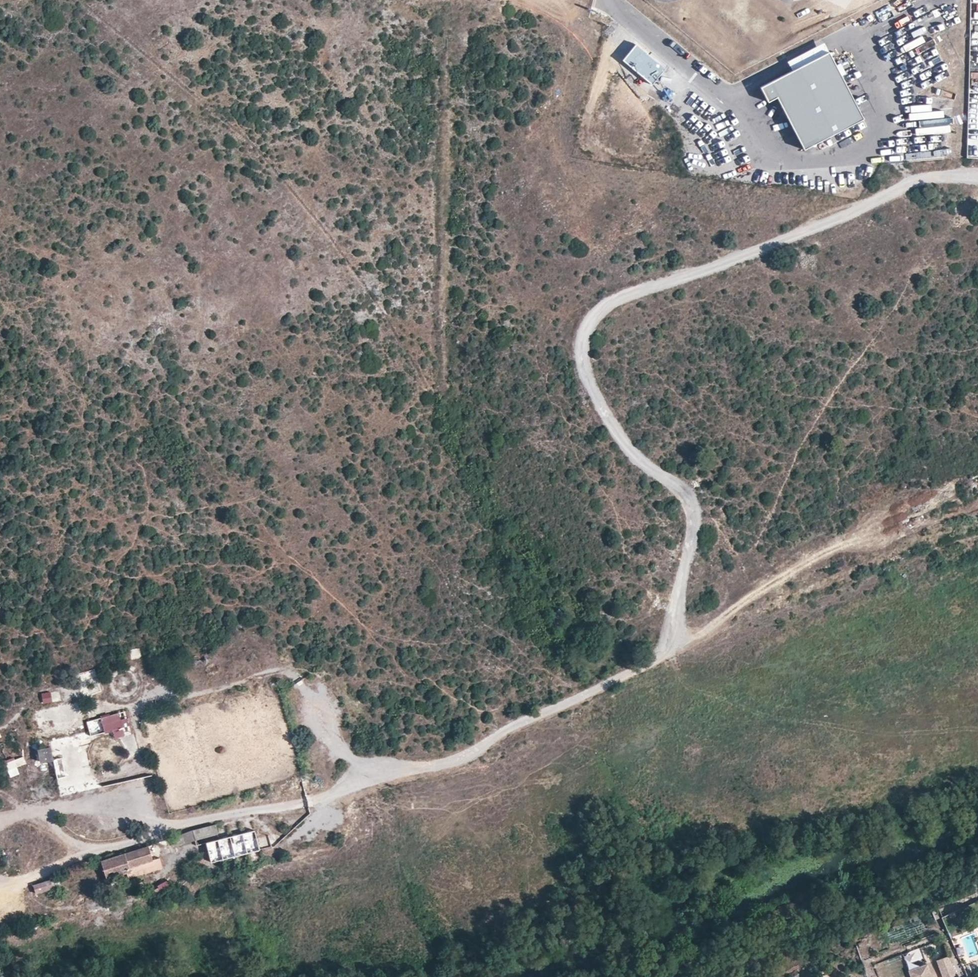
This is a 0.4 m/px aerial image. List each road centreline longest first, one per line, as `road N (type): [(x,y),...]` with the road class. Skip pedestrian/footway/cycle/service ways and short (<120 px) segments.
road 1 (track): [(321,800),(377,771),(477,755),(503,732),(651,668),(662,654),(696,524),(687,497),(643,466),(591,386),(582,351),(604,309),(728,267),(931,180),(977,179)]

